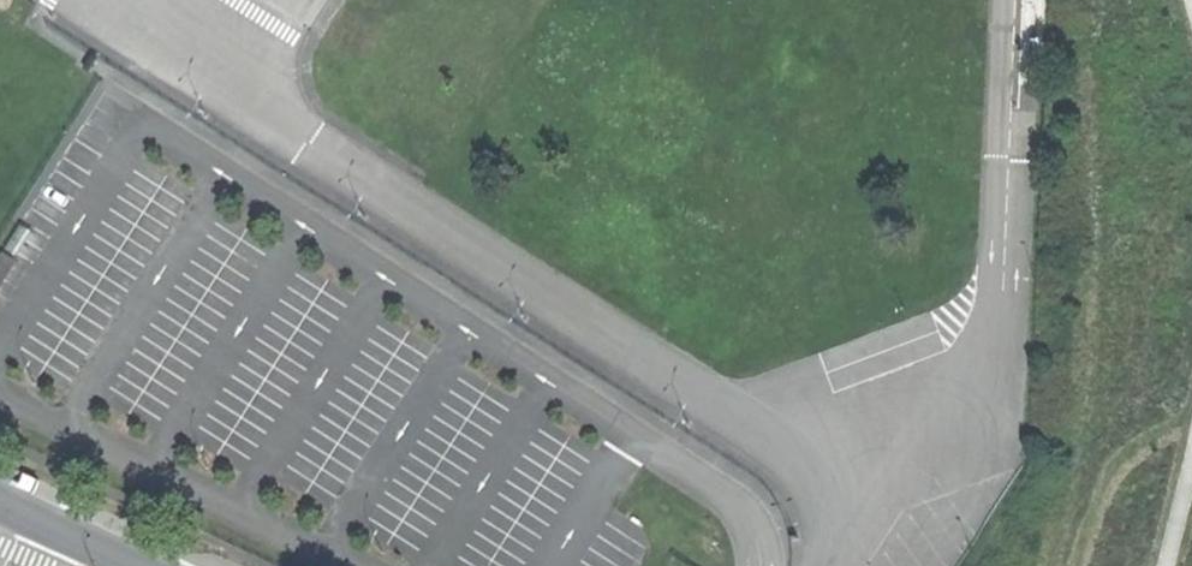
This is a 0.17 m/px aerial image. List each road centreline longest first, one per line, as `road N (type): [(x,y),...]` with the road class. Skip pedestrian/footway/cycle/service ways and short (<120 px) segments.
road 1 (tertiary): [(139,565),(23,513)]

